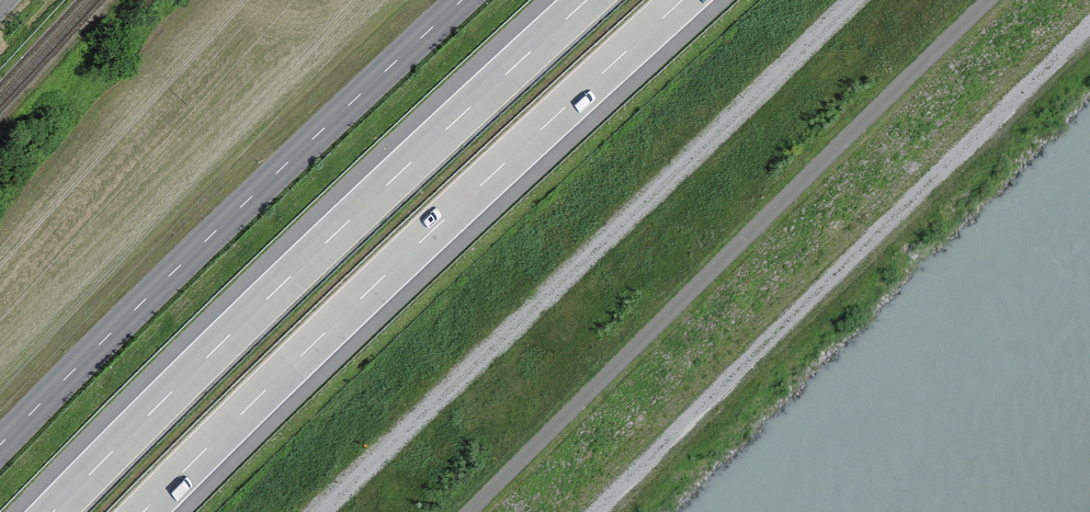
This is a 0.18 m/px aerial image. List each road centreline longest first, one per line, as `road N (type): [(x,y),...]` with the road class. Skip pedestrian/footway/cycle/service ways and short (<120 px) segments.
road 1 (motorway): [(144,511),(432,231),(684,0)]
road 2 (motorway): [(589,0),(55,511)]
road 3 (track): [(852,0),(322,511)]
road 4 (track): [(991,0),(473,511)]
road 5 (track): [(597,511),(1089,27)]
road 6 (unclassified): [(470,0),(0,445)]

